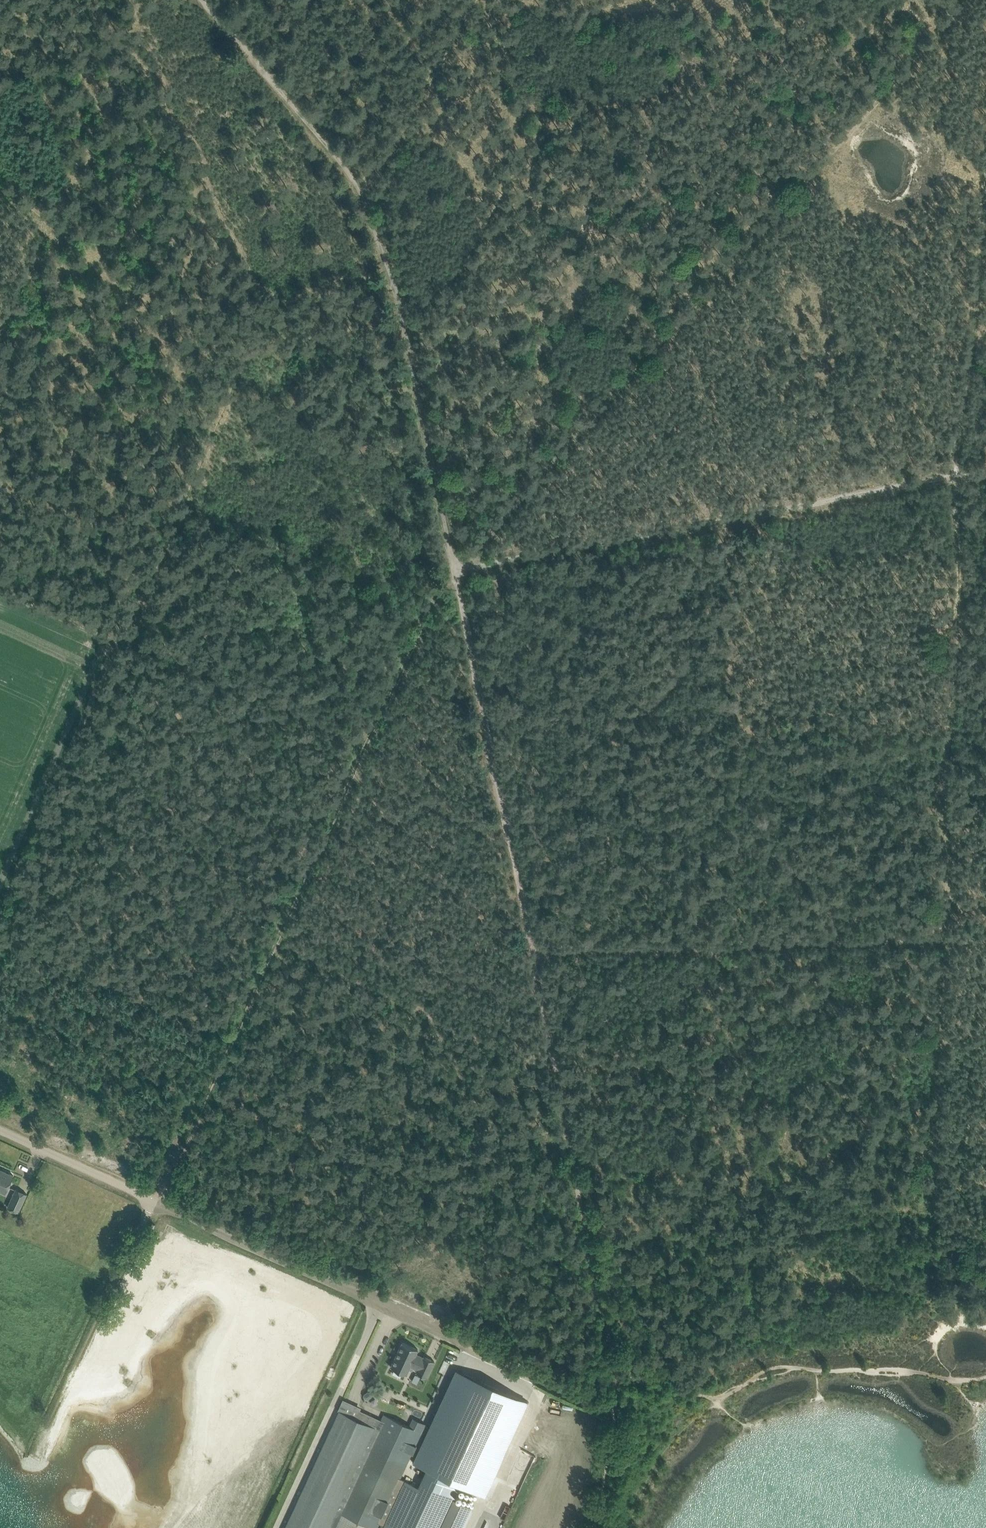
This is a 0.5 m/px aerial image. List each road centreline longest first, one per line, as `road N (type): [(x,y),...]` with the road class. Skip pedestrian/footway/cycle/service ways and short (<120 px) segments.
road 1 (track): [(394,306),(464,607),(613,1376)]
road 2 (track): [(452,570),(964,0)]
road 3 (track): [(452,570),(434,591),(156,1202)]
road 4 (track): [(452,570),(985,478)]
road 5 (track): [(955,478),(940,939)]
road 6 (track): [(530,951),(940,939)]
road 7 (track): [(156,1202),(506,1360)]
road 8 (track): [(613,1376),(713,1398),(793,1368),(985,1377)]
road 9 (track): [(472,0),(364,187),(388,283)]
road 10 (track): [(44,1440),(156,1202)]
road 11 (track): [(207,0),(364,187)]
road 12 (track): [(473,1034),(276,940)]
road 13 (unclassified): [(156,1202),(0,1131)]

